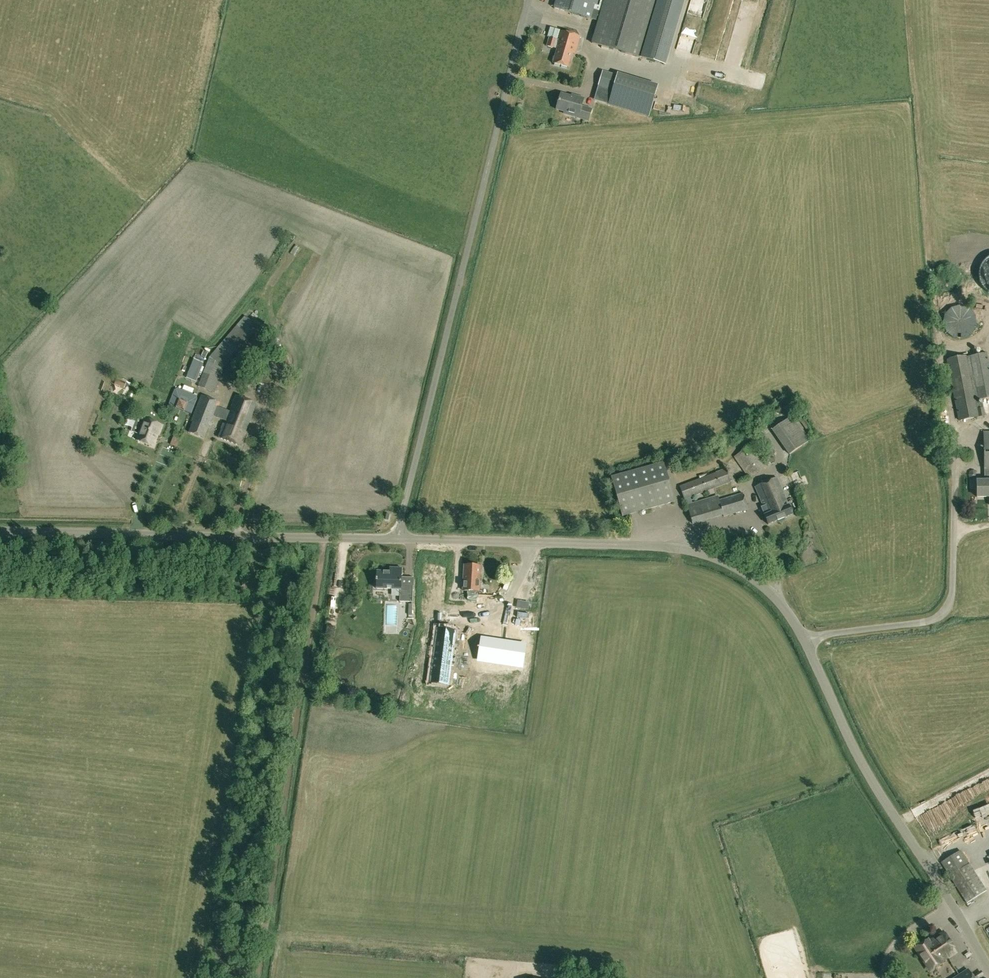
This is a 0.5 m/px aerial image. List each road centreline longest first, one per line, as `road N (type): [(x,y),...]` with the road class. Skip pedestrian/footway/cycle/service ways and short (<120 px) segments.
road 1 (unclassified): [(988,963),(855,750),(789,613),(747,575),(674,549),(396,540)]
road 2 (unclassified): [(396,540),(529,0)]
road 3 (unclassified): [(396,540),(0,532)]

